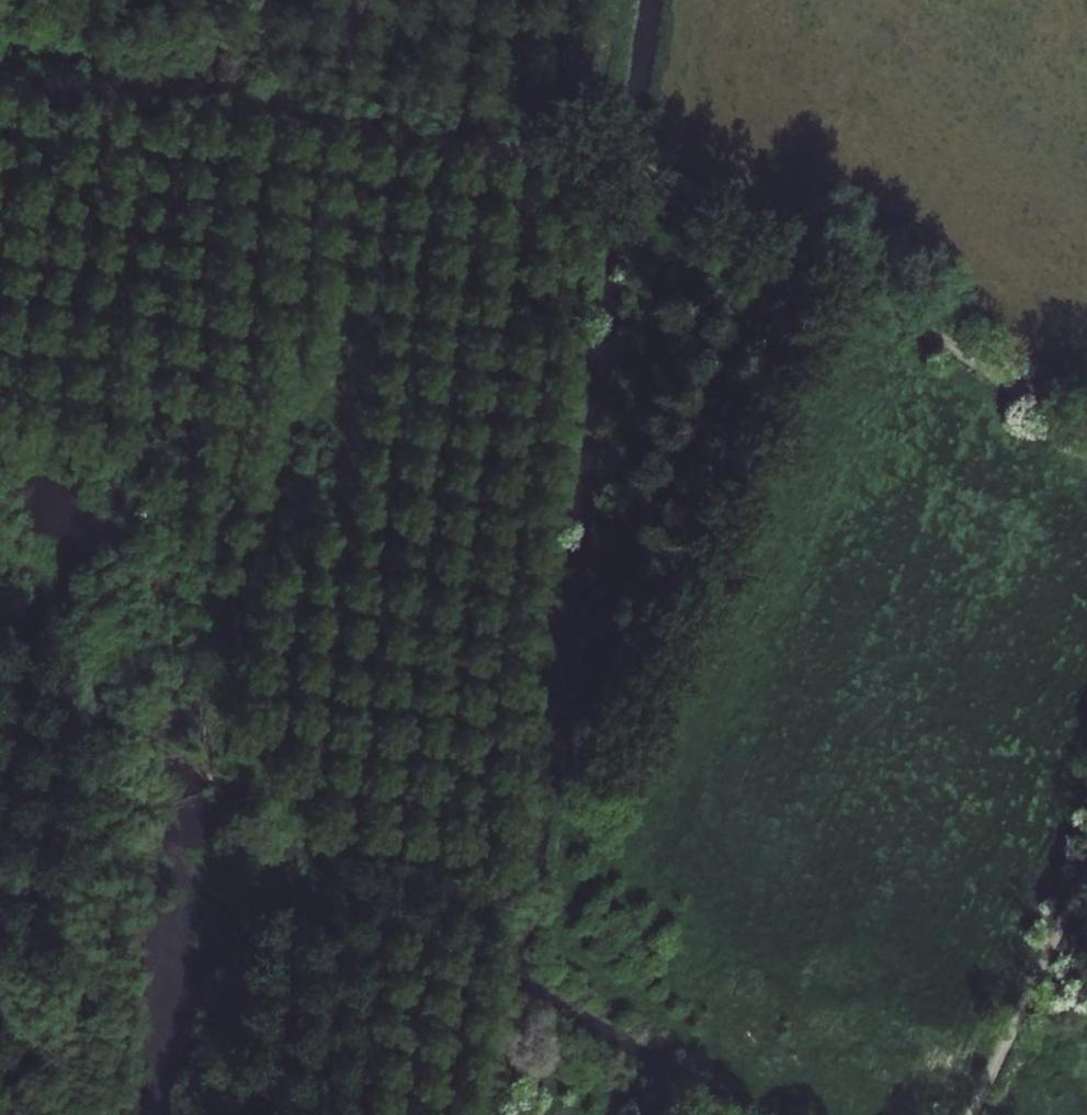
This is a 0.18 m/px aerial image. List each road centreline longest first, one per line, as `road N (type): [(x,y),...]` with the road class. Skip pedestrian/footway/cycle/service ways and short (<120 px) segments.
road 1 (track): [(1086,439),(667,178),(0,82)]
road 2 (track): [(921,1114),(1086,829)]

